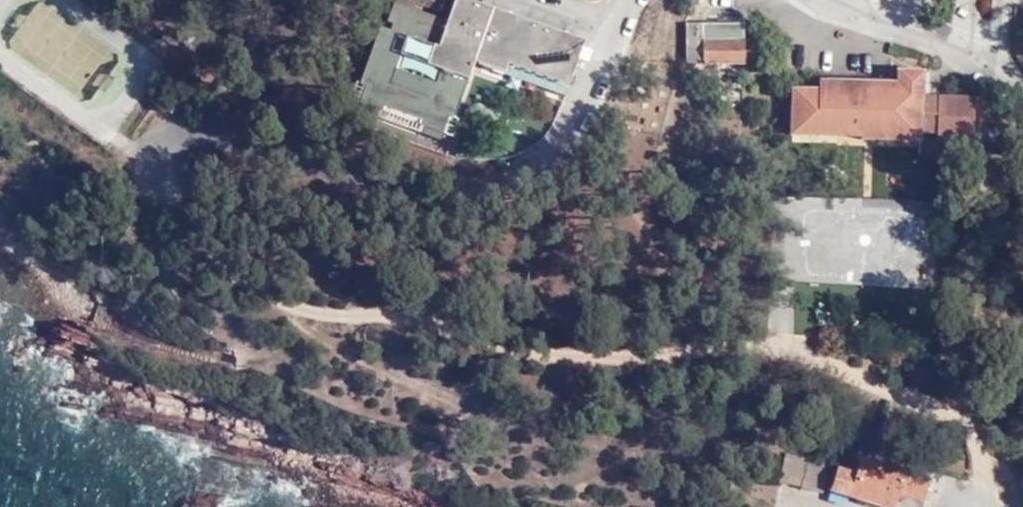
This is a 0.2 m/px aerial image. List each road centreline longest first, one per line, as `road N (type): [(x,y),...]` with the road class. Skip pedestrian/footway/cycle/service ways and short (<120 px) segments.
road 1 (residential): [(639,0),(583,143),(528,176),(437,191),(204,140)]
road 2 (residential): [(1022,94),(992,72),(818,0)]

